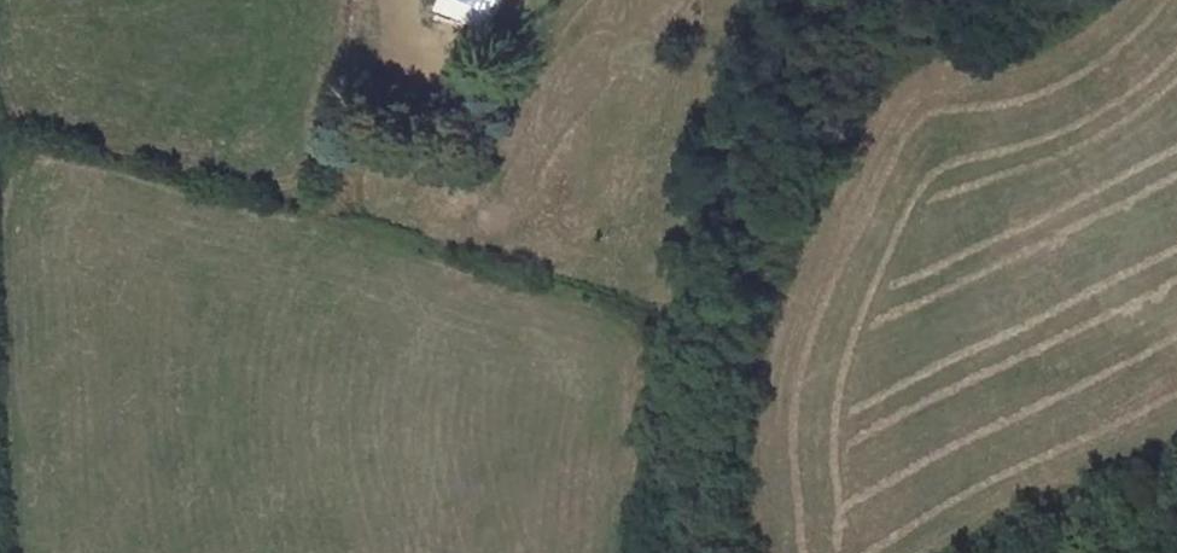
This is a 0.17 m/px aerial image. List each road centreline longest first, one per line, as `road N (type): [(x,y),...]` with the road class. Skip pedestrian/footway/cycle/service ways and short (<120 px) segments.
road 1 (track): [(672,552),(692,447),(825,0)]

